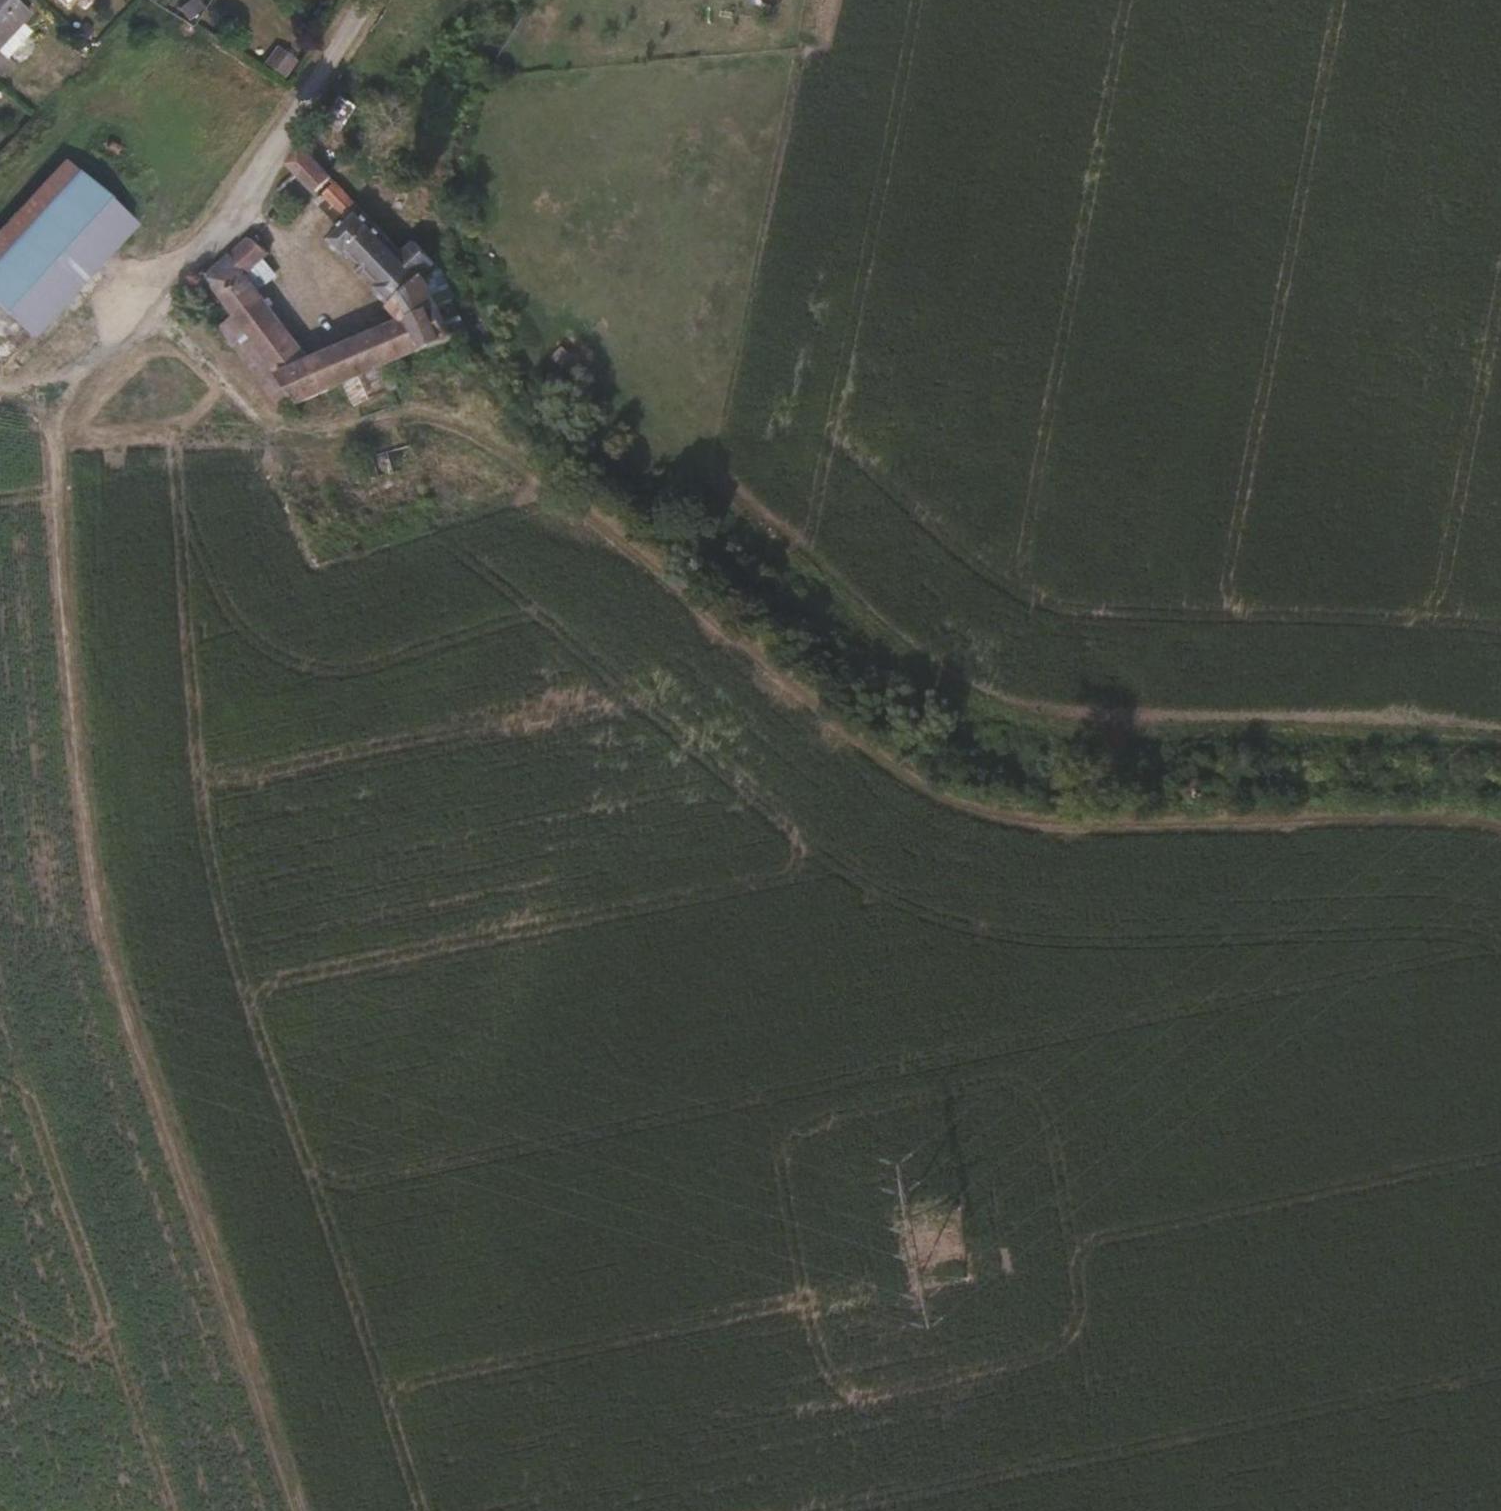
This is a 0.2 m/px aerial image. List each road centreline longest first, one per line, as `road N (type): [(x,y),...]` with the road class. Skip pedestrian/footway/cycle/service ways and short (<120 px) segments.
road 1 (track): [(146,302),(259,421),(296,437),(422,415),(464,432),(577,506),(913,790),(991,820),(1069,830),(1452,819),(1500,826)]
road 2 (residential): [(359,0),(192,261)]
road 3 (track): [(192,261),(53,388)]

